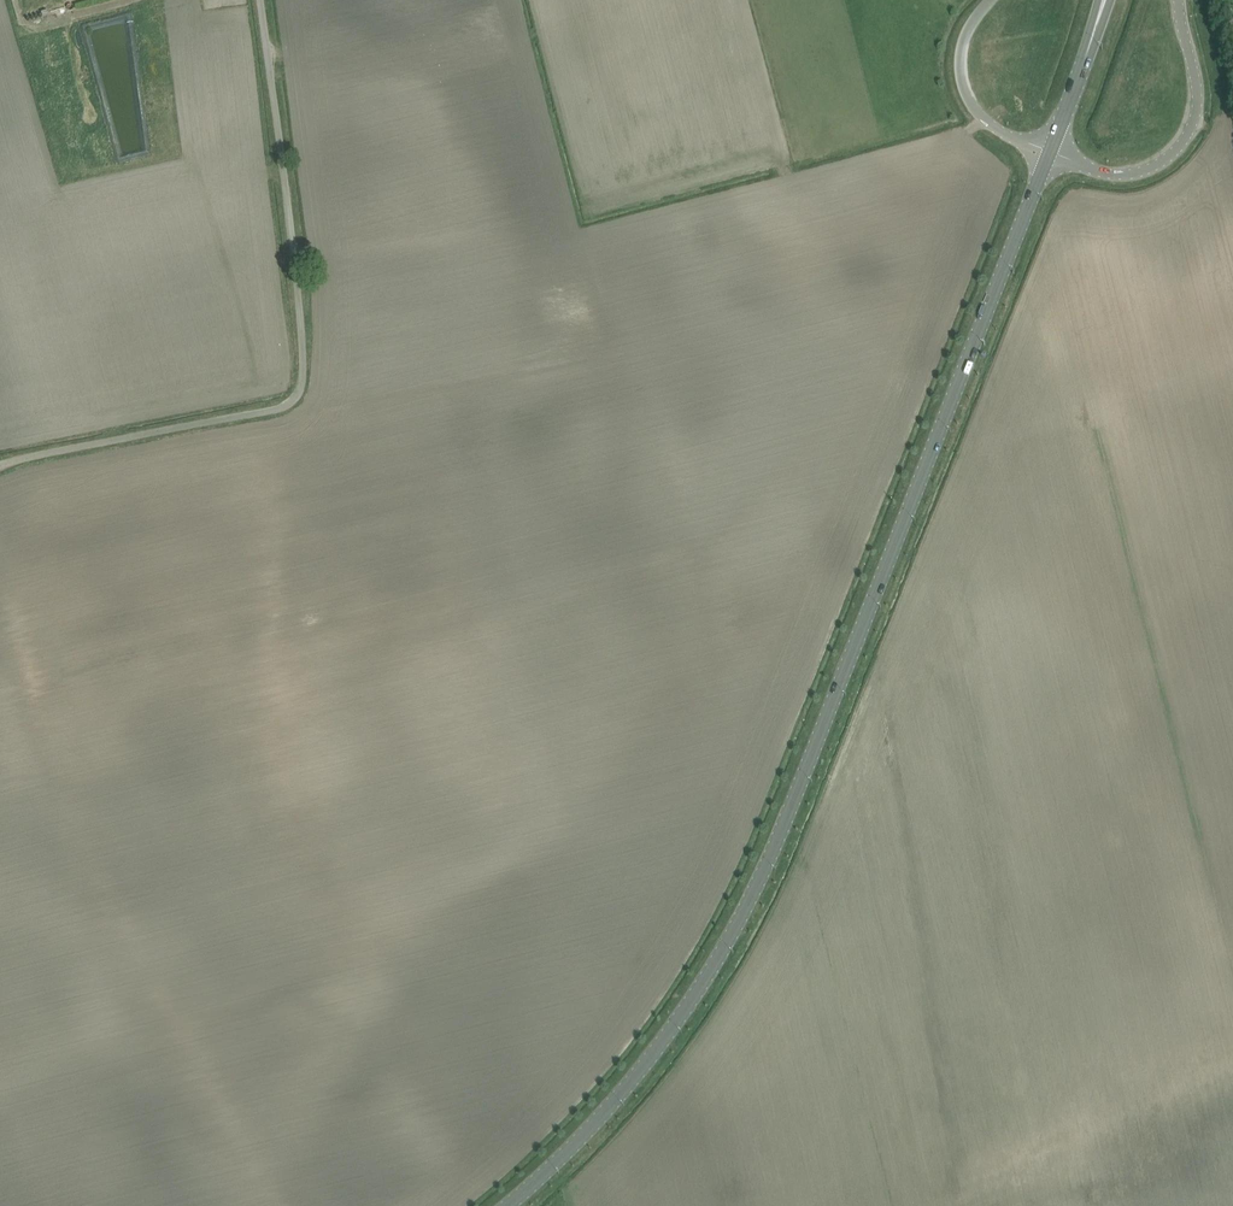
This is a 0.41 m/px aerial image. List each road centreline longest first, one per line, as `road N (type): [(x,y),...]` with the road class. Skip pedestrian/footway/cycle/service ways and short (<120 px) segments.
road 1 (secondary): [(501,1205),(613,1098),(677,1018),(734,923),(1045,156)]
road 2 (unclassified): [(0,467),(281,411),(296,399),(299,320),(257,0)]
road 3 (unclassified): [(1045,156),(1116,176),(1143,173),(1177,150),(1194,109),(1175,0)]
road 4 (unclassified): [(990,0),(958,51),(962,95),(992,130),(1045,156)]
road 5 (secondary): [(1045,156),(1106,5)]

